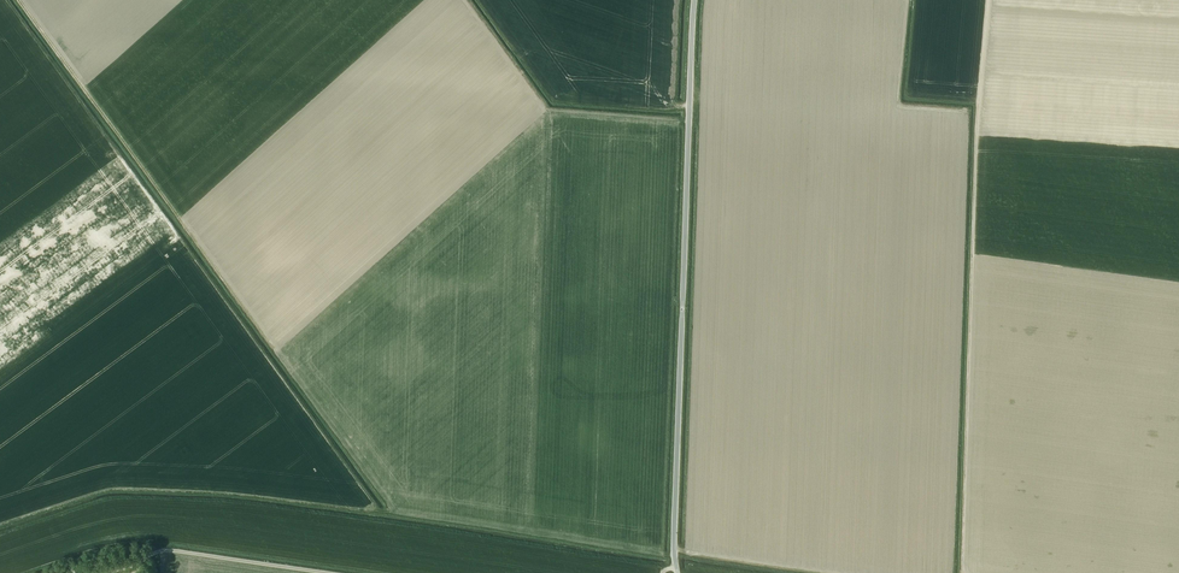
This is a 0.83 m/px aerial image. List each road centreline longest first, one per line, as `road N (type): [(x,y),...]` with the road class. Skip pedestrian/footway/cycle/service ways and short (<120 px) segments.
road 1 (track): [(965,572),(985,0)]
road 2 (tertiary): [(677,572),(694,0)]
road 3 (track): [(17,0),(275,352)]
road 4 (track): [(329,572),(174,550),(108,572)]

